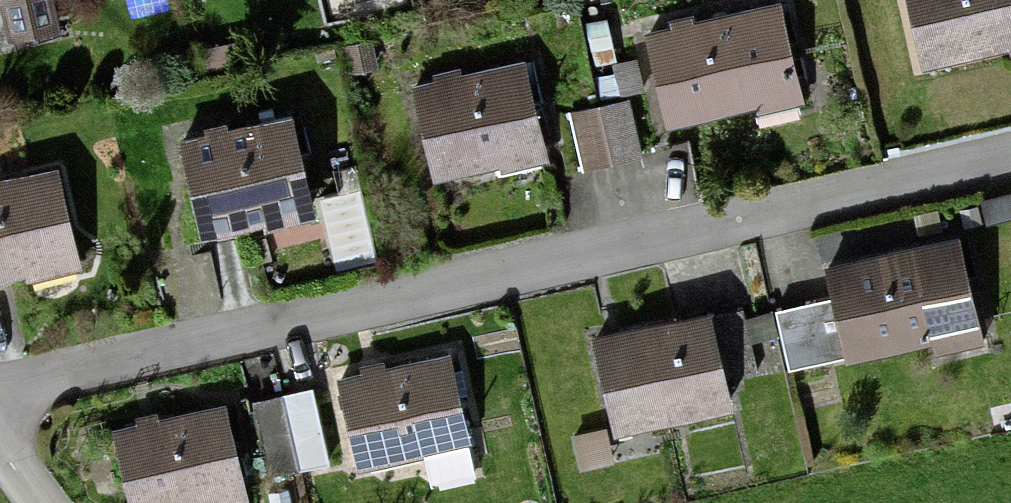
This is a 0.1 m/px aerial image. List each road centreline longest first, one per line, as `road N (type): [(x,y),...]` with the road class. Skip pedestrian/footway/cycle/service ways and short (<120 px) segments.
road 1 (residential): [(0,391),(1010,158)]

